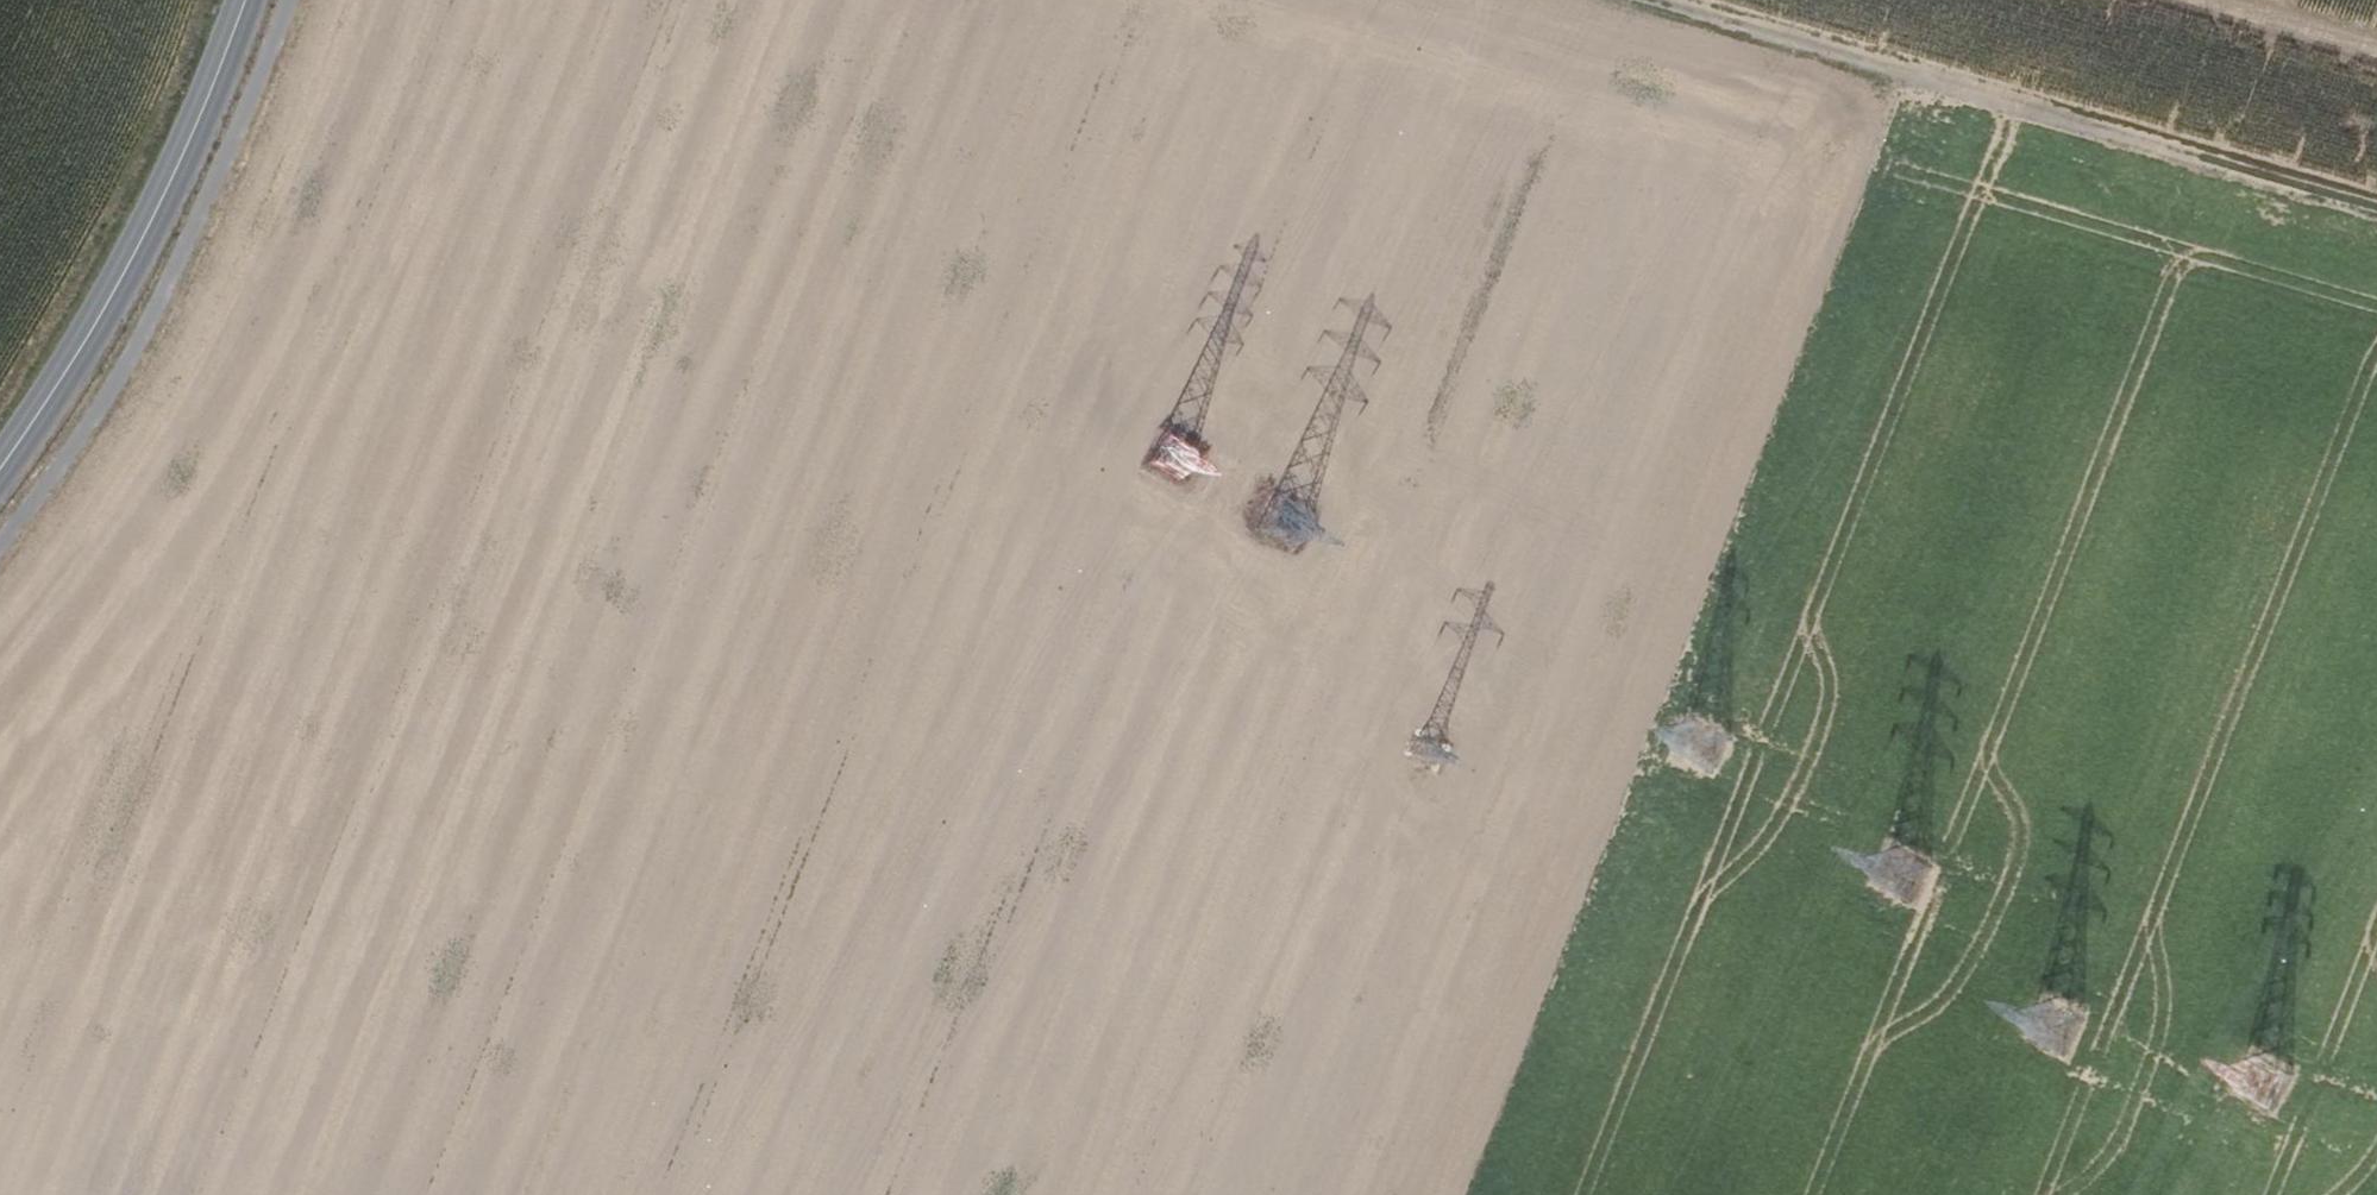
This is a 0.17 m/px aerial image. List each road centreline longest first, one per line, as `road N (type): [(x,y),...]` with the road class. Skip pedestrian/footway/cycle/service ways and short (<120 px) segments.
road 1 (track): [(1672,0),(2376,203)]
road 2 (secondary): [(244,0),(167,191),(110,303),(0,470)]

